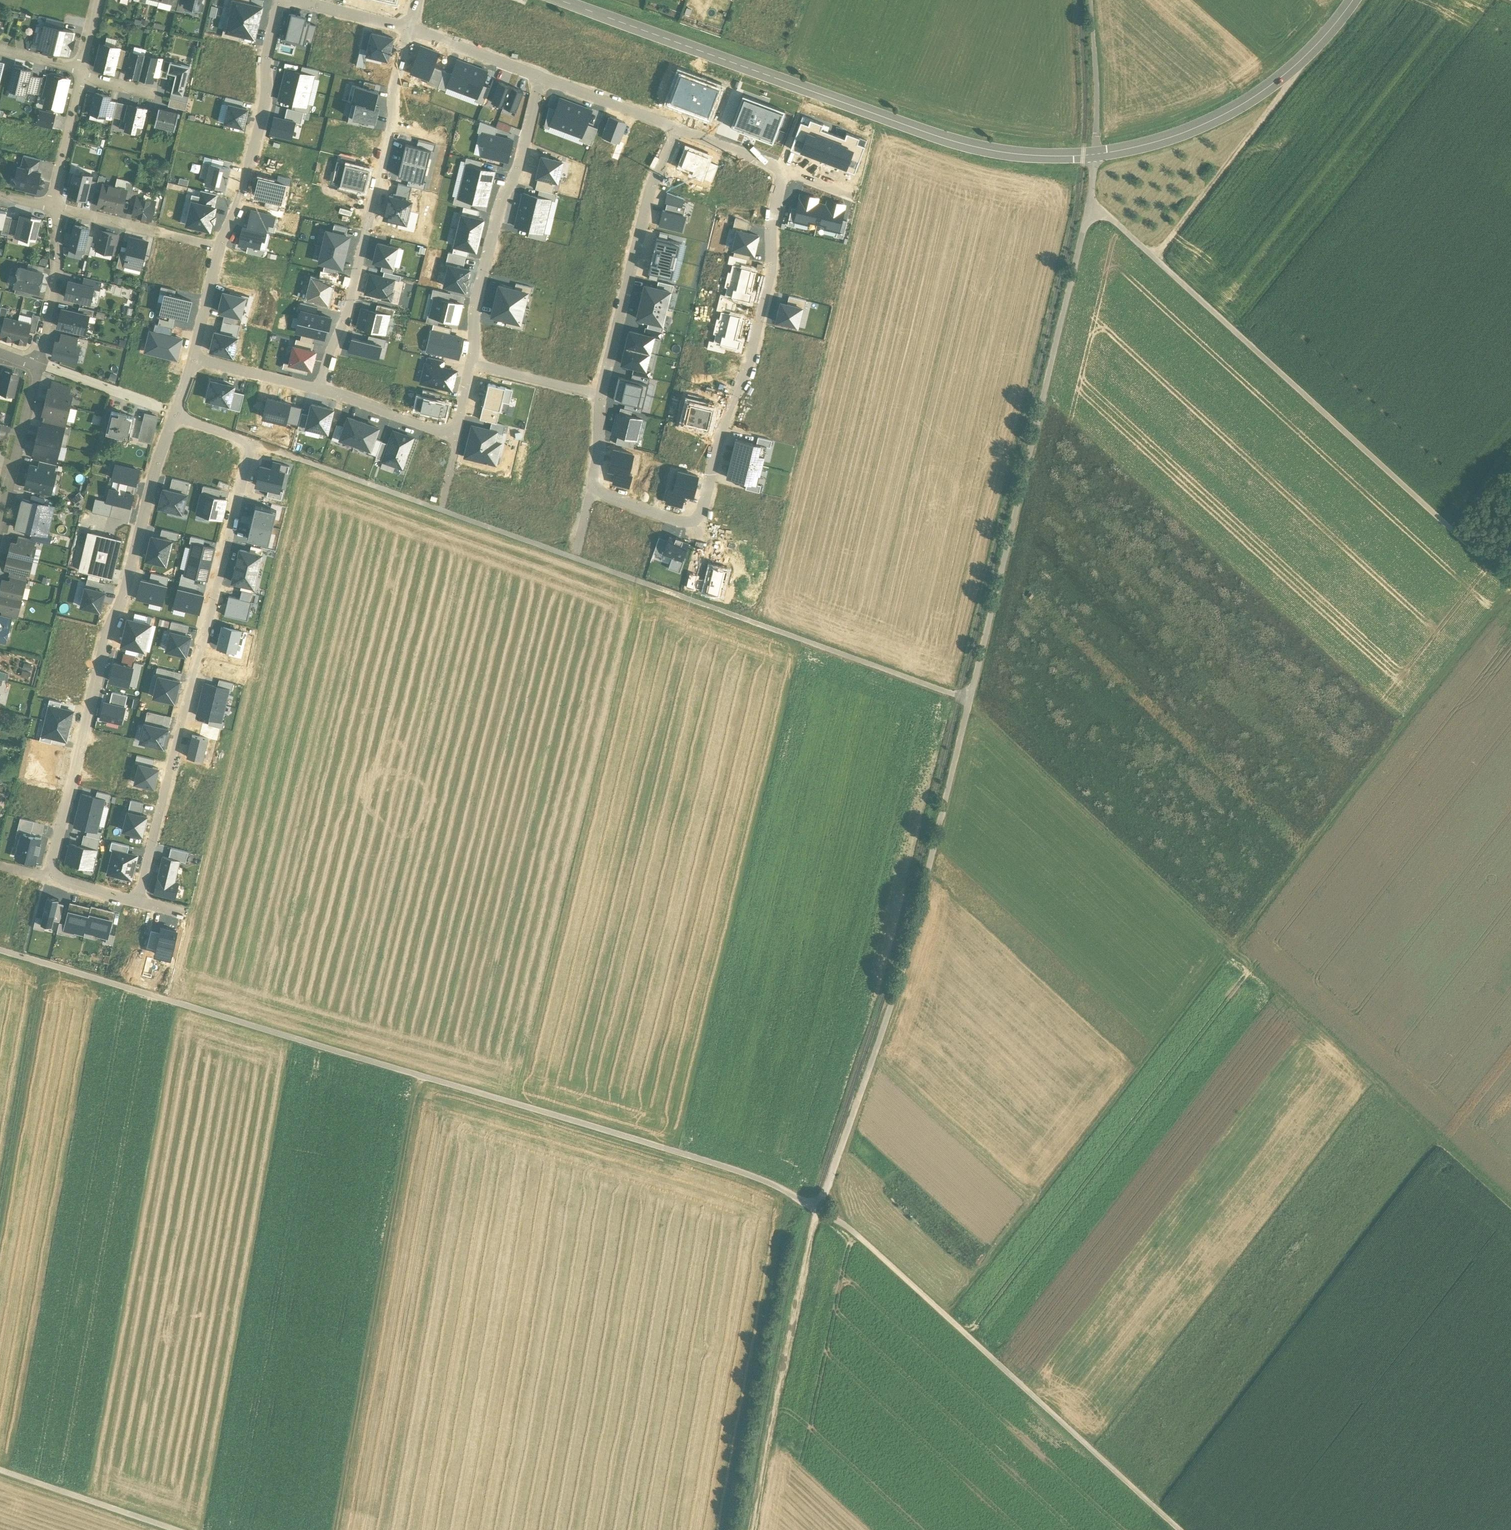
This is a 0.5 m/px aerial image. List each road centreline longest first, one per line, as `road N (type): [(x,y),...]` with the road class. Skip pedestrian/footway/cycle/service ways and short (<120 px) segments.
road 1 (track): [(818,1211),(912,934),(1089,205),(1097,83),(1090,0)]
road 2 (track): [(818,1211),(743,1172),(42,962)]
road 3 (track): [(967,707),(1510,1206)]
road 4 (track): [(968,700),(300,459)]
road 5 (track): [(1089,205),(1510,585)]
road 6 (residential): [(175,414),(109,626),(47,879)]
road 7 (track): [(818,1211),(864,1243),(1179,1529)]
road 8 (residential): [(139,905),(253,442)]
road 9 (residential): [(591,493),(679,522),(699,516),(773,271),(772,228),(786,170)]
road 10 (tertiary): [(1354,0),(1288,74),(1202,126),(1154,143),(1061,156),(942,138)]
road 11 (track): [(340,1529),(417,1075)]
road 12 (tertiary): [(558,0),(942,138)]
road 13 (residential): [(323,393),(392,132),(410,29)]
road 14 (track): [(752,1529),(818,1211)]
road 15 (residential): [(473,364),(476,305),(544,77)]
road 16 (residential): [(677,129),(651,188),(600,397)]
road 17 (track): [(42,962),(0,1226)]
road 18 (residential): [(215,248),(242,195),(278,0)]
road 19 (track): [(1161,266),(1266,129),(1288,74)]
road 20 (residential): [(323,393),(453,436),(473,364)]
road 21 (track): [(0,1470),(174,1529)]
road 22 (residential): [(54,207),(215,248)]
road 23 (residential): [(39,365),(0,521)]
road 24 (residential): [(39,365),(57,272),(54,207)]
road 25 (residential): [(175,414),(39,365)]
road 26 (residential): [(677,129),(544,77)]
road 27 (residential): [(544,77),(410,29)]
road 28 (residential): [(193,361),(323,393)]
road 29 (residential): [(473,364),(600,397)]
road 30 (residential): [(54,207),(81,79)]

